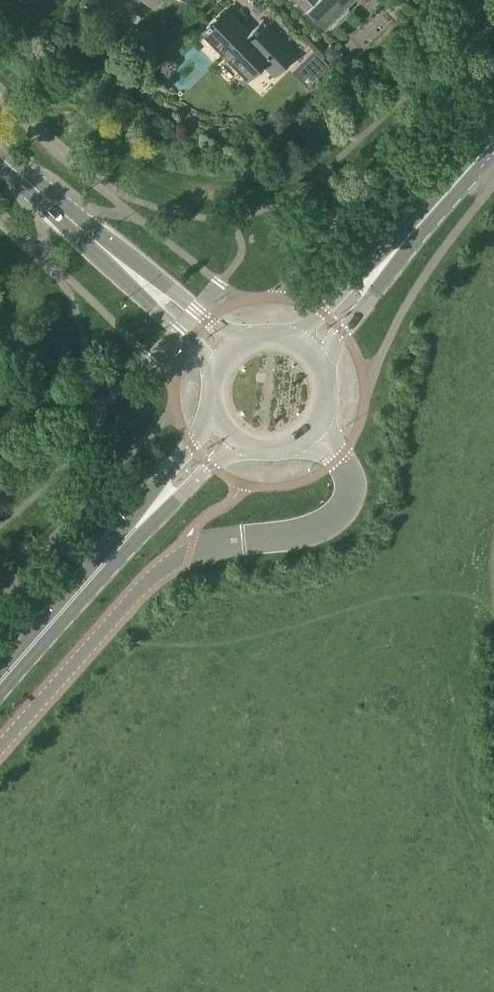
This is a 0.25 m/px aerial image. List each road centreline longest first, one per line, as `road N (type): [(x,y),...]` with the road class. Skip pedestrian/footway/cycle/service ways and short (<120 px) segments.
road 1 (residential): [(0,751),(150,580),(191,550),(299,534),(336,519),(348,501),(349,475),(314,434)]
road 2 (secondary): [(0,686),(135,529)]
road 3 (secondary): [(247,338),(97,243)]
road 4 (secondary): [(97,243),(215,373)]
road 5 (secondary): [(329,372),(343,332),(402,244)]
road 6 (secondary): [(402,244),(293,336)]
road 7 (secondary): [(215,411),(135,529)]
road 8 (secondary): [(135,529),(210,468),(250,447)]
road 9 (secondary): [(402,244),(493,141)]
road 10 (secondary): [(97,243),(0,155)]

